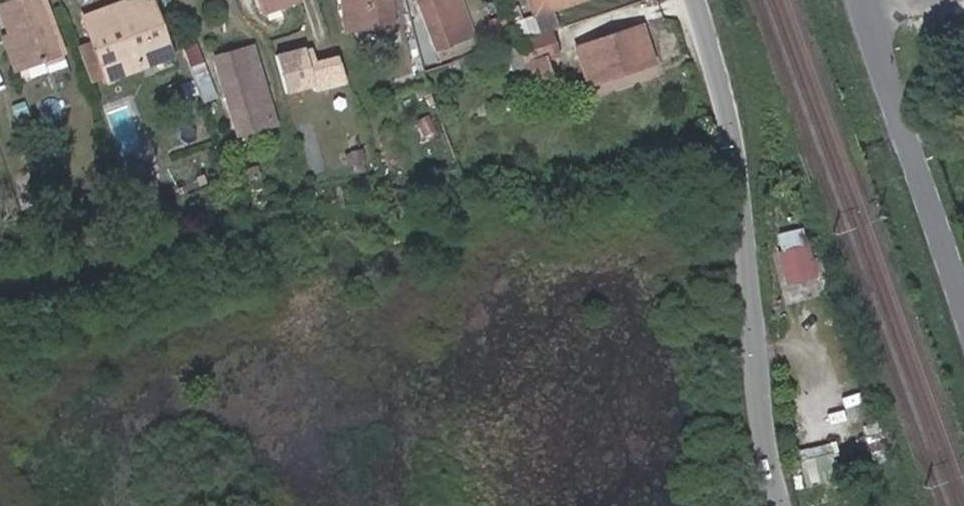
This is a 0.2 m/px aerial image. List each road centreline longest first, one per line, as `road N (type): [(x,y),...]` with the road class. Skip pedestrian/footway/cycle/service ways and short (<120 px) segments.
road 1 (tertiary): [(665,0),(725,109),(755,355)]
road 2 (residential): [(755,355),(737,156),(718,97)]
road 3 (tertiary): [(963,314),(901,125),(911,80)]
road 4 (unclassified): [(718,97),(609,37),(576,0)]
road 5 (tertiary): [(911,80),(963,228)]
road 6 (residential): [(781,505),(755,355)]

